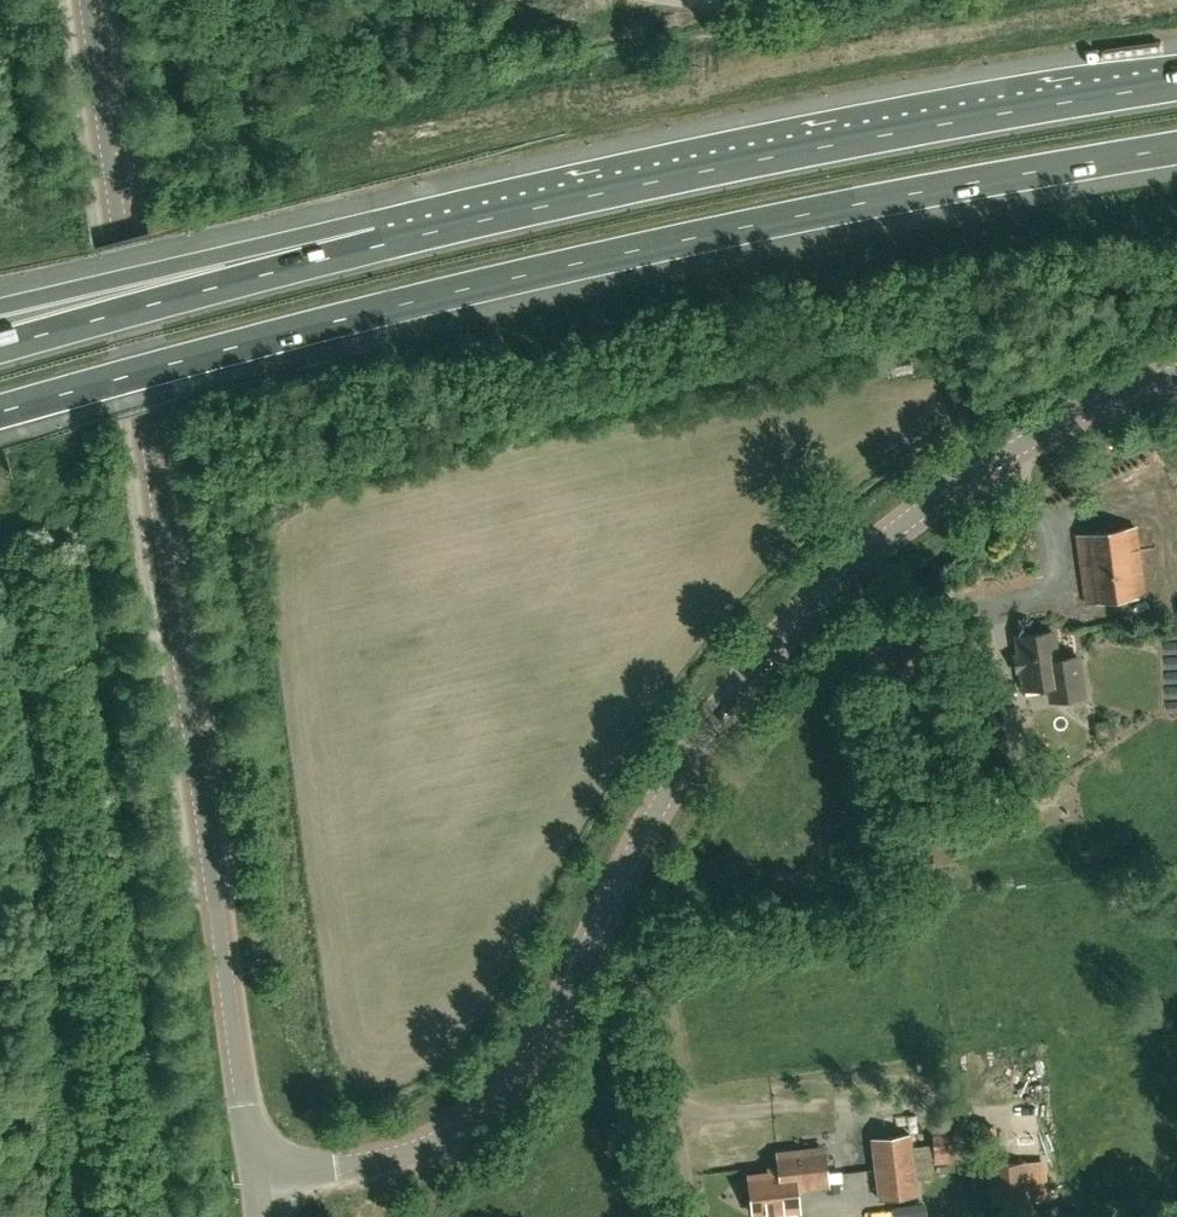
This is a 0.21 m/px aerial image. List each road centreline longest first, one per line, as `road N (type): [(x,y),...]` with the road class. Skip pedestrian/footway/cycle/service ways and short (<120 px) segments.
road 1 (tertiary): [(257,1174),(403,1157),(466,1125),(537,1047),(677,780),(773,644),(962,480),(1015,446),(1176,375)]
road 2 (motorway): [(0,412),(561,267),(939,187),(1176,148)]
road 3 (tertiary): [(257,1174),(87,0)]
road 4 (motorway): [(1176,85),(964,118),(370,248)]
road 5 (motorway): [(370,248),(0,349)]
road 6 (motorway): [(370,248),(166,268),(0,306)]

